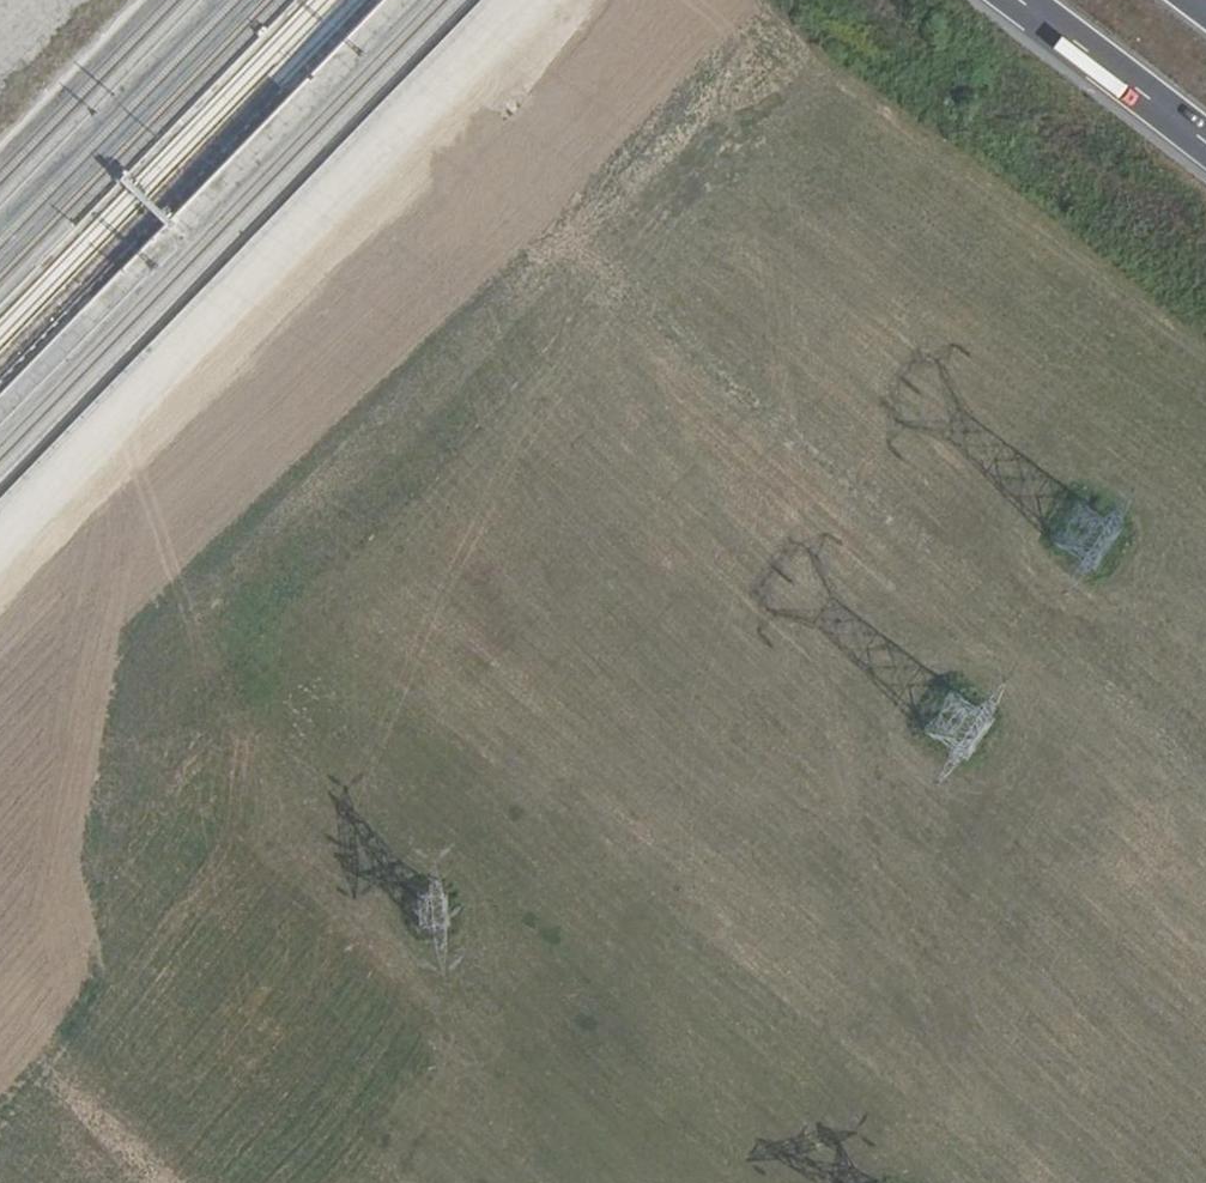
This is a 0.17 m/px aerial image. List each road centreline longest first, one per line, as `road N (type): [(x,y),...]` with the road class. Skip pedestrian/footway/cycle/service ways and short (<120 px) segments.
road 1 (track): [(0,566),(538,0)]
road 2 (motorway): [(1012,0),(1205,149)]

